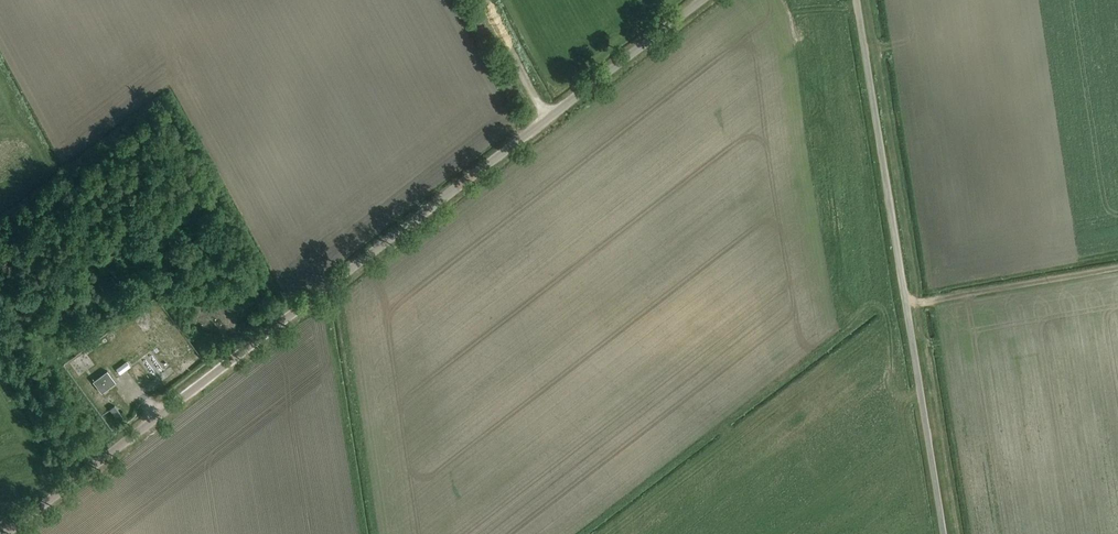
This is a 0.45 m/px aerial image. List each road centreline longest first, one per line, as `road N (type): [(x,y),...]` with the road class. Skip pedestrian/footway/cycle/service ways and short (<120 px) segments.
road 1 (tertiary): [(5,533),(703,0)]
road 2 (unclassified): [(944,533),(857,0)]
road 3 (track): [(1117,267),(907,304)]
road 4 (track): [(550,117),(485,0)]

